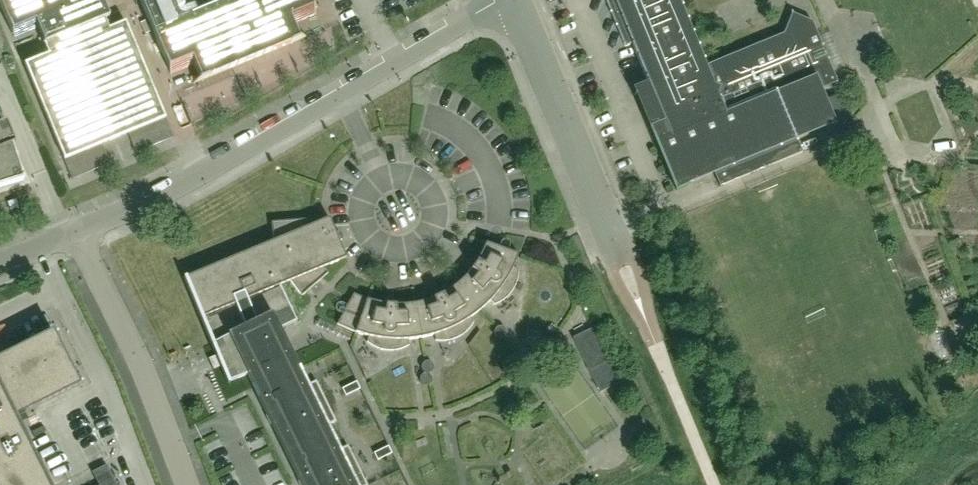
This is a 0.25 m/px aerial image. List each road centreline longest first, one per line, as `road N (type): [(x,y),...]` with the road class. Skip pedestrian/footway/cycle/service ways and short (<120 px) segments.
road 1 (unclassified): [(76,232),(165,195),(500,0)]
road 2 (unclassified): [(621,261),(516,0)]
road 3 (unclassified): [(185,484),(76,232)]

